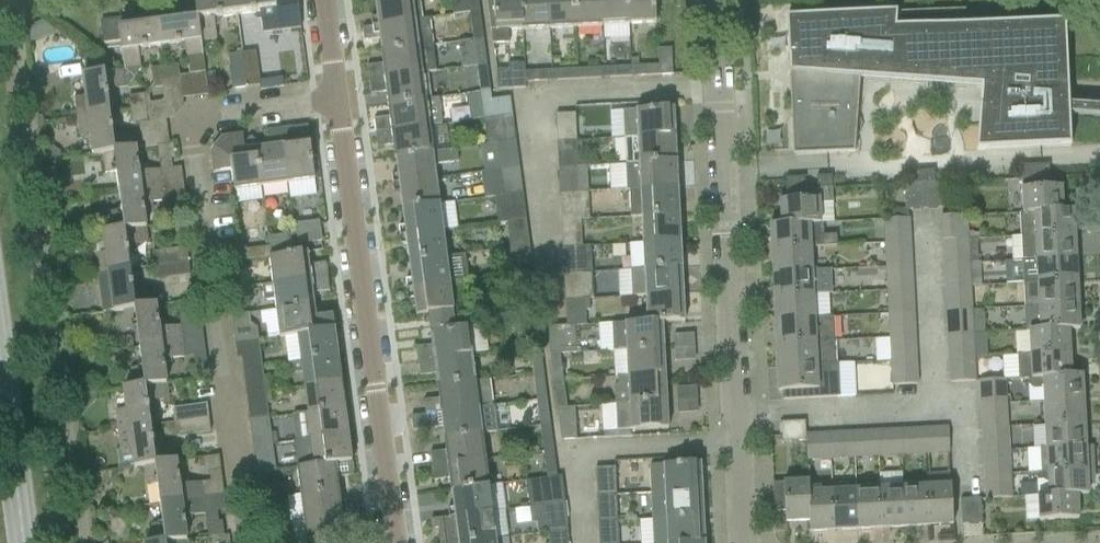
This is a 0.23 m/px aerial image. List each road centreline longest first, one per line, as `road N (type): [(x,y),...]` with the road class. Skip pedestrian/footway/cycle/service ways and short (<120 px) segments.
road 1 (residential): [(240,542),(194,123),(205,114),(335,102)]
road 2 (residential): [(748,542),(716,0)]
road 3 (residential): [(399,542),(335,102)]

